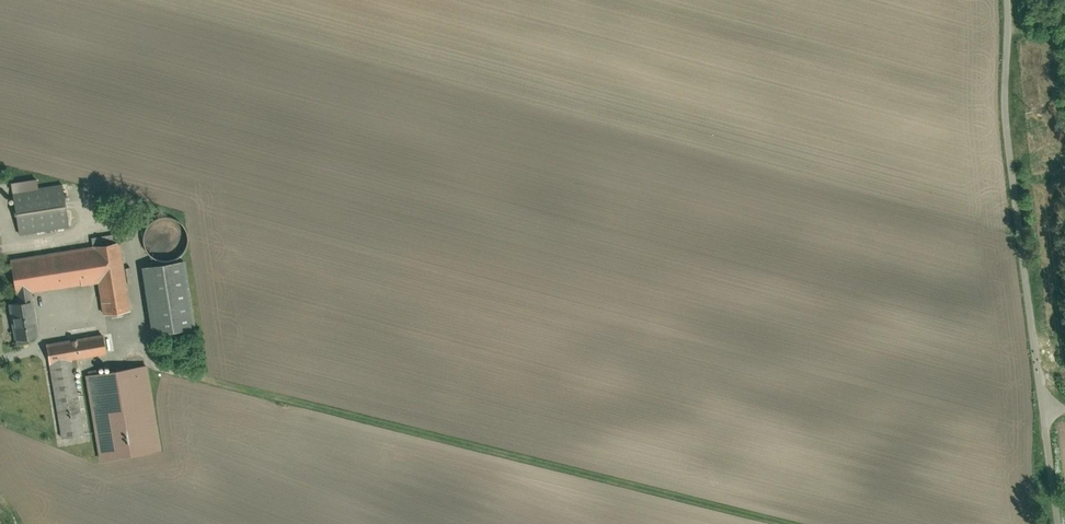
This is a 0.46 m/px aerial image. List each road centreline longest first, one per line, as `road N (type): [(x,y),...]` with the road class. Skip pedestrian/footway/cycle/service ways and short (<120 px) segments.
road 1 (residential): [(999,0),(1041,410)]

